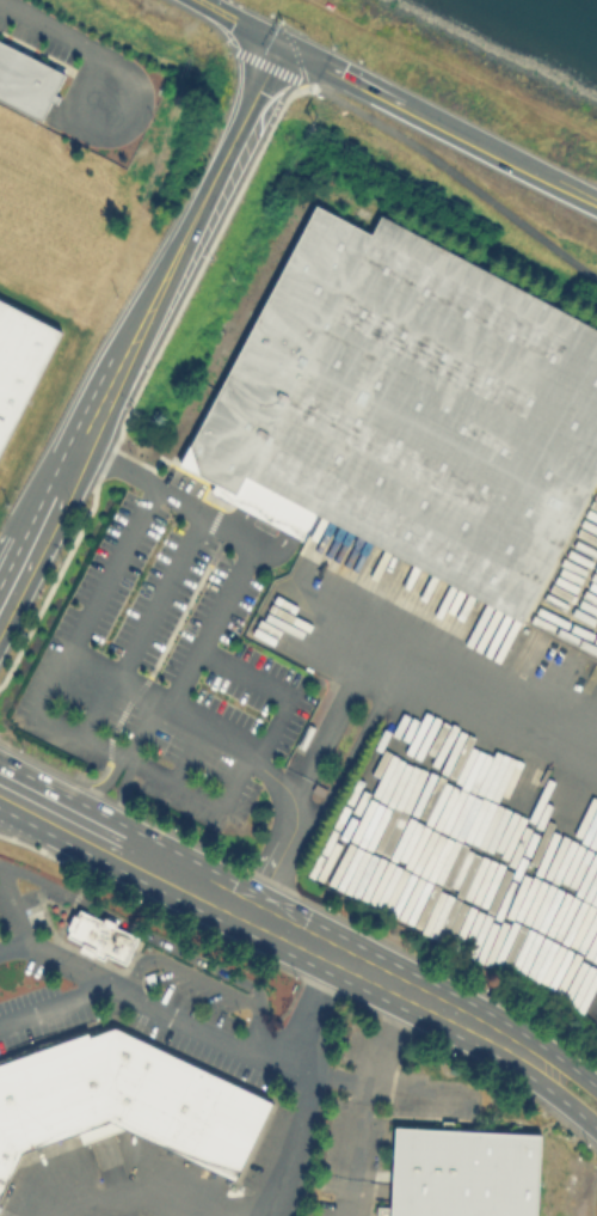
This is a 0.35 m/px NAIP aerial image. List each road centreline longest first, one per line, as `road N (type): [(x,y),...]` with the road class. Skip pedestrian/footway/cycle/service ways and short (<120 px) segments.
road 1 (secondary): [(543,1065),(210,891)]
road 2 (secondary): [(128,360),(287,47)]
road 3 (secondary): [(287,47),(596,204)]
road 4 (secondary): [(152,861),(128,827),(0,761)]
road 5 (secondary): [(0,809),(107,863),(152,861)]
road 6 (secondary): [(60,503),(128,360)]
road 7 (secondary): [(0,621),(60,503)]

